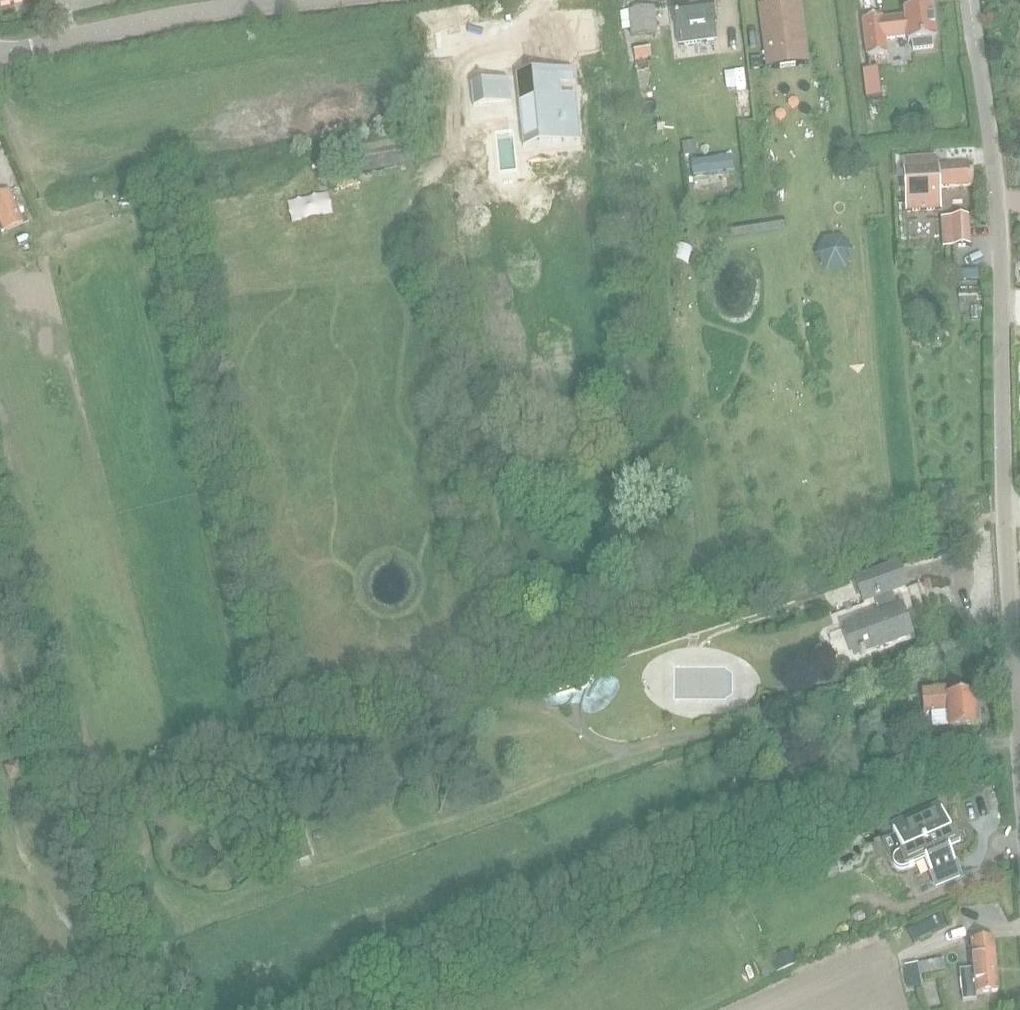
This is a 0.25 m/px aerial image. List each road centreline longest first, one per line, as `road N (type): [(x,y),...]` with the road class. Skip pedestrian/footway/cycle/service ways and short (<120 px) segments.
road 1 (residential): [(1019,742),(1007,573),(998,221),(969,0)]
road 2 (unclassified): [(0,68),(47,45),(207,10),(314,0)]

